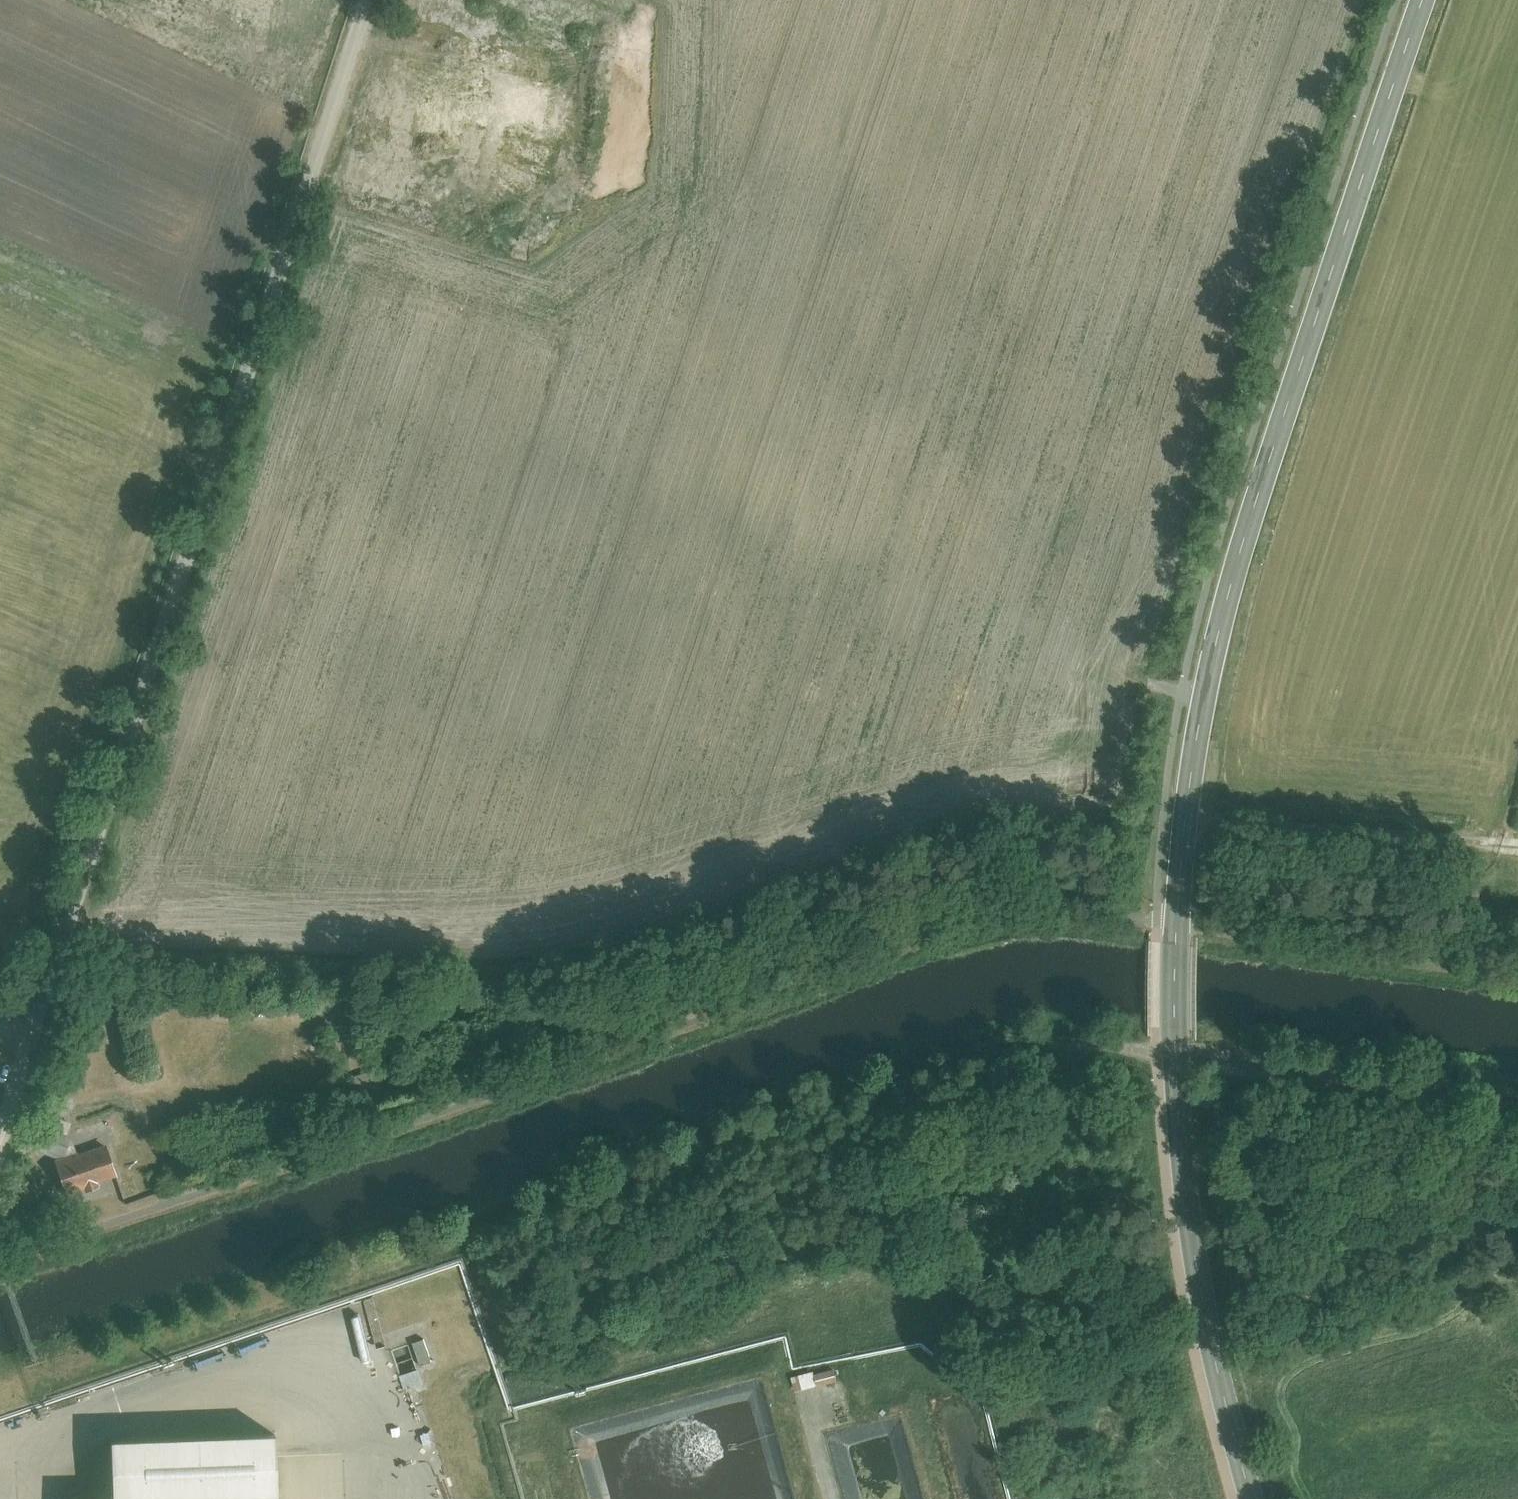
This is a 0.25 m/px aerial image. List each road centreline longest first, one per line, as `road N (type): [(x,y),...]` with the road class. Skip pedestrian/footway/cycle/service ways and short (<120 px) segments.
road 1 (tertiary): [(1255,1498),(1193,1225),(1176,1038),(1184,837),(1252,519),(1426,0)]
road 2 (unclassified): [(371,0),(0,1130)]
road 3 (track): [(1179,923),(1517,971)]

